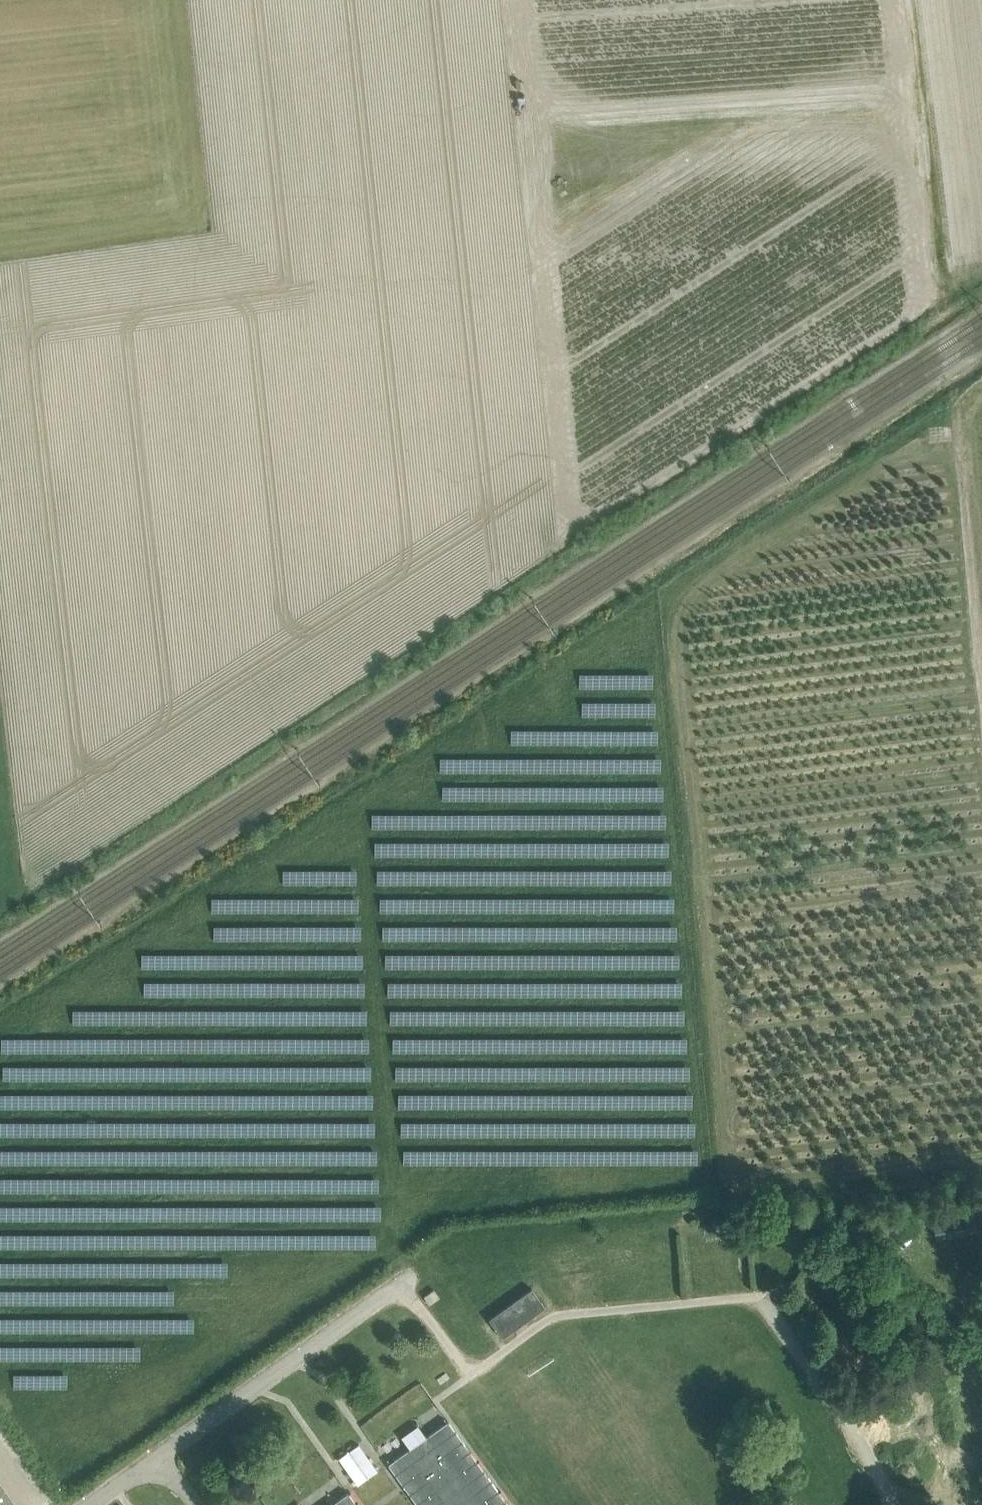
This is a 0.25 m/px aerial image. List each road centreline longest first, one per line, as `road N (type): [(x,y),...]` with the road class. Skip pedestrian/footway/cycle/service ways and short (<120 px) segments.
road 1 (residential): [(900,1504),(849,1413),(758,1290),(554,1310),(475,1364),(401,1278),(158,1459)]
road 2 (track): [(907,0),(942,310)]
road 3 (track): [(981,668),(959,417)]

